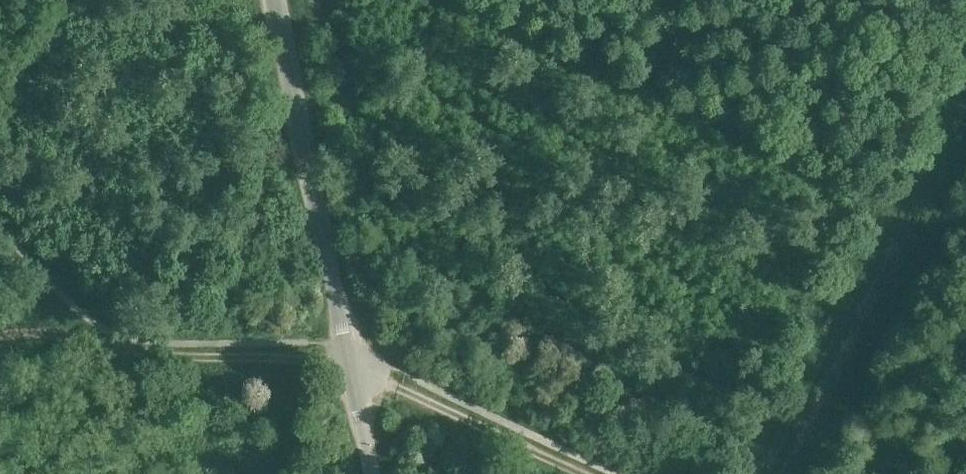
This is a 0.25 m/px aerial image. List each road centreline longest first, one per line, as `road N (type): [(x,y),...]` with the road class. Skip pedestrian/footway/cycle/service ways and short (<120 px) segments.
road 1 (track): [(587,473),(349,360),(191,360),(71,332),(0,335)]
road 2 (unclassified): [(372,473),(273,0)]
road 3 (track): [(965,90),(771,473)]
road 4 (track): [(965,147),(801,473)]

